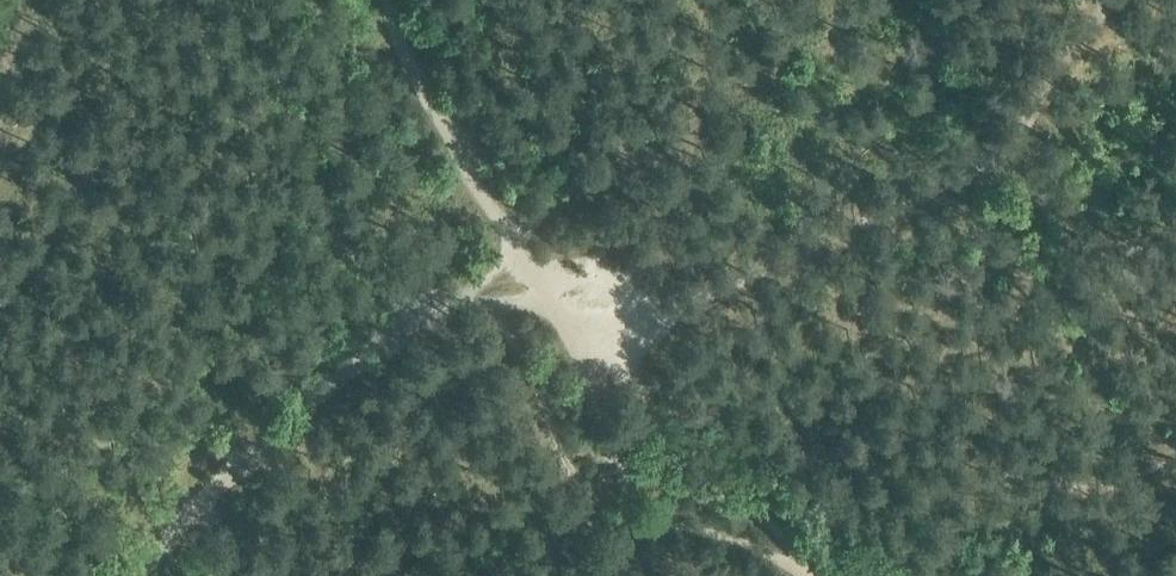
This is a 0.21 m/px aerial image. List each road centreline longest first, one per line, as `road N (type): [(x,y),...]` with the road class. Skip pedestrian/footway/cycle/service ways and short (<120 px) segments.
road 1 (track): [(832,575),(716,503),(619,463),(559,327),(451,150),(388,0)]
road 2 (track): [(1117,0),(1091,22),(1009,144),(977,166),(700,302),(559,327)]
road 3 (track): [(525,269),(381,352),(247,444),(134,575)]

